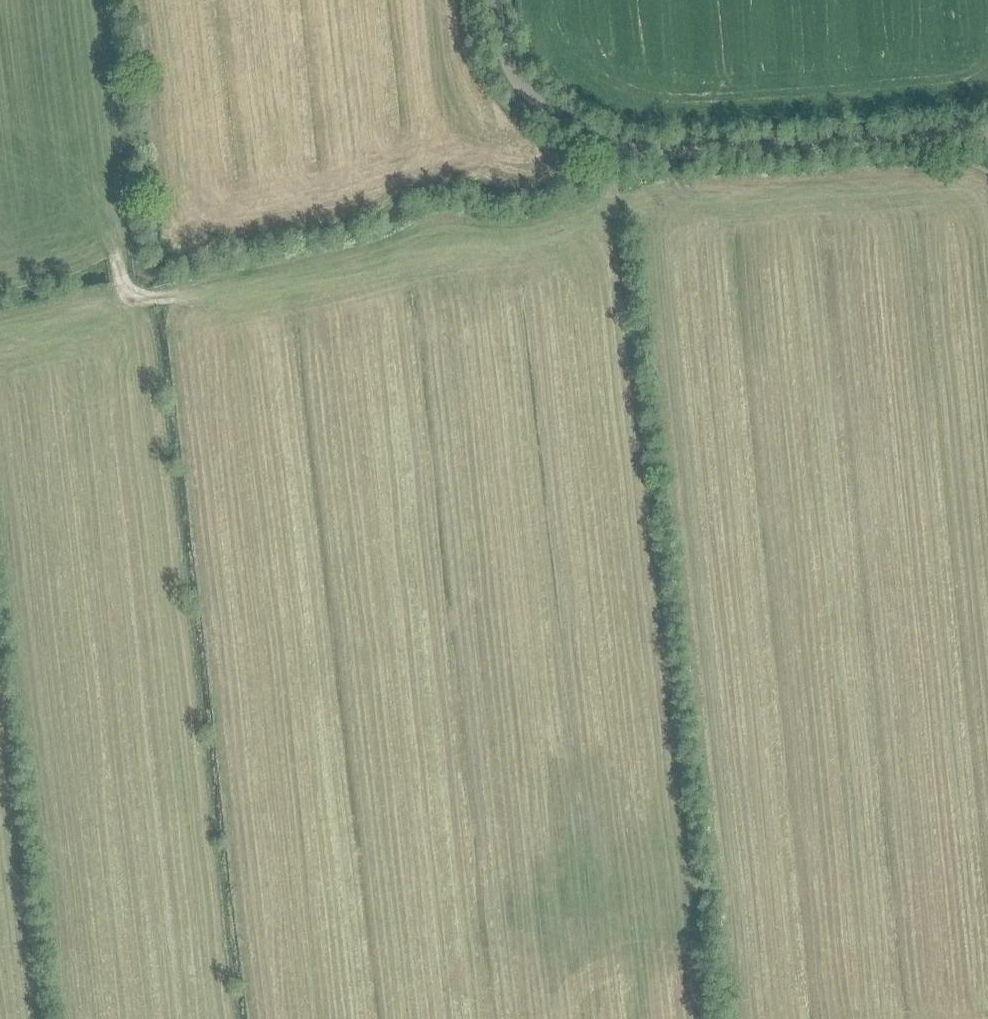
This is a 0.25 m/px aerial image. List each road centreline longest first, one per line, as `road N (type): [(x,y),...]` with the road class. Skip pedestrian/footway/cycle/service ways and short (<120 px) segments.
road 1 (unclassified): [(987,136),(623,150),(568,124),(515,80),(497,0)]

